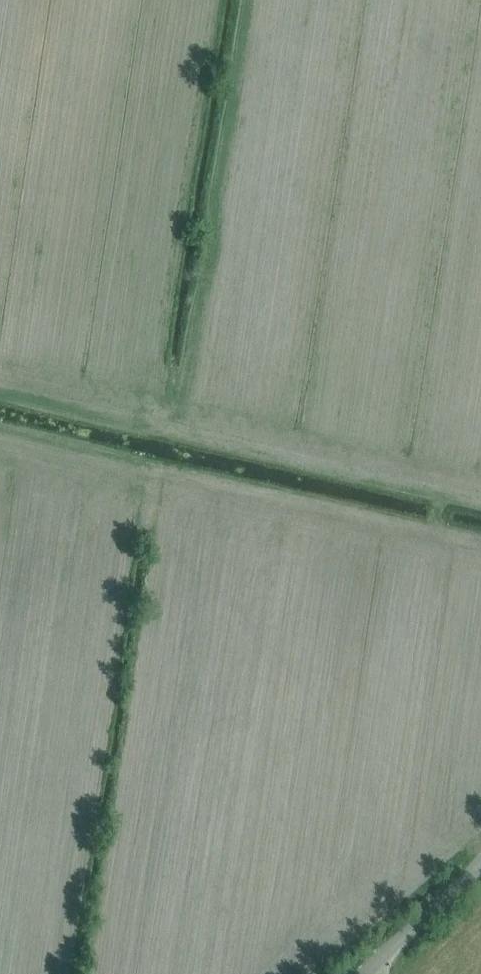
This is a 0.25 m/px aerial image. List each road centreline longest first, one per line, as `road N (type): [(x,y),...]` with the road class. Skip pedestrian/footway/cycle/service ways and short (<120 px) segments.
road 1 (unclassified): [(480,860),(362,973)]

